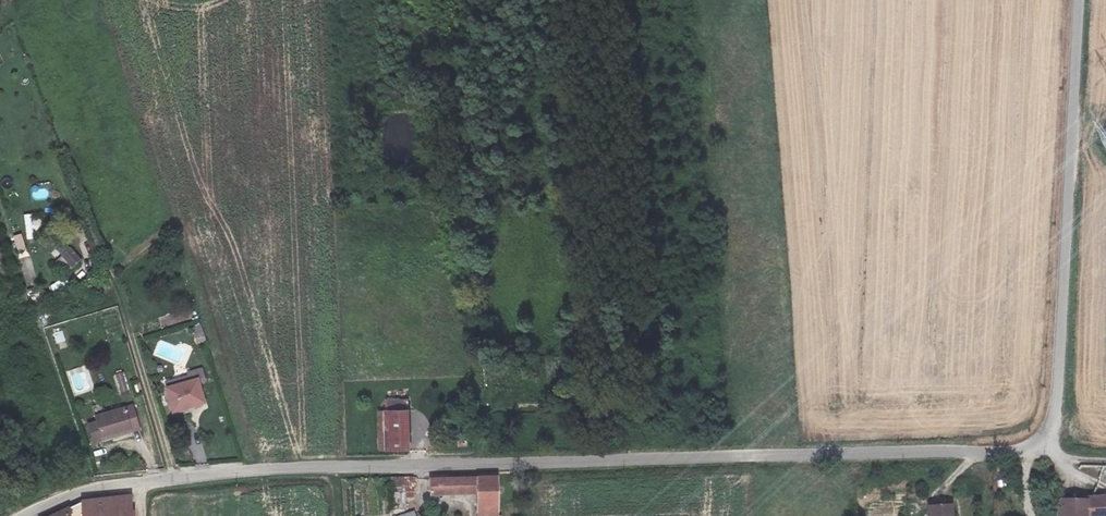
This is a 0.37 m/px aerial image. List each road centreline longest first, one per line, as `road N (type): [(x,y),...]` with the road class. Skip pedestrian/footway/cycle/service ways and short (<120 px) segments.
road 1 (unclassified): [(1040,449),(310,467),(102,486),(22,515)]
road 2 (unclassified): [(1077,0),(1053,419),(1040,449)]

